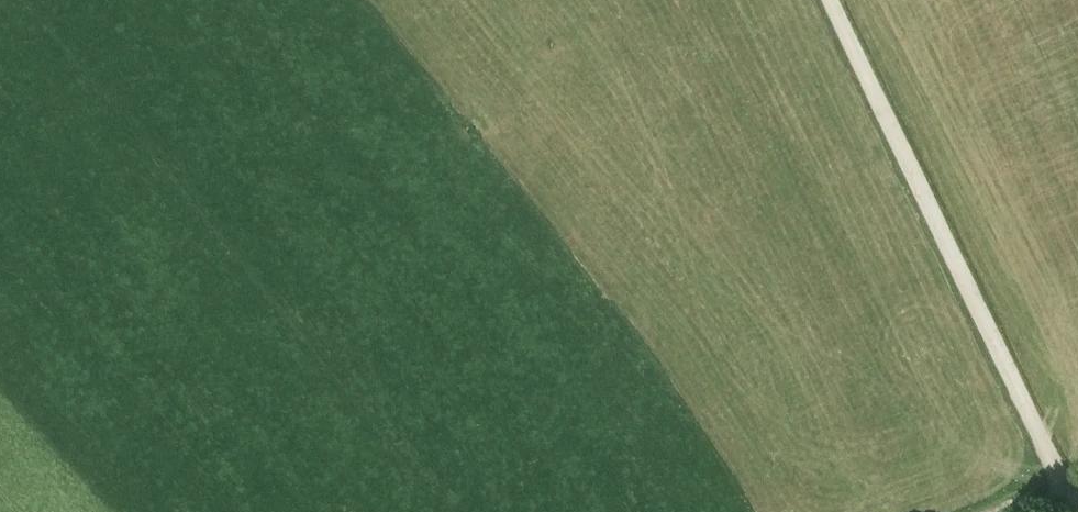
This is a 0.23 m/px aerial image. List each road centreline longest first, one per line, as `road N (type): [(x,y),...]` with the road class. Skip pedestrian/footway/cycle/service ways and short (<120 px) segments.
road 1 (track): [(828,0),(1077,503)]

